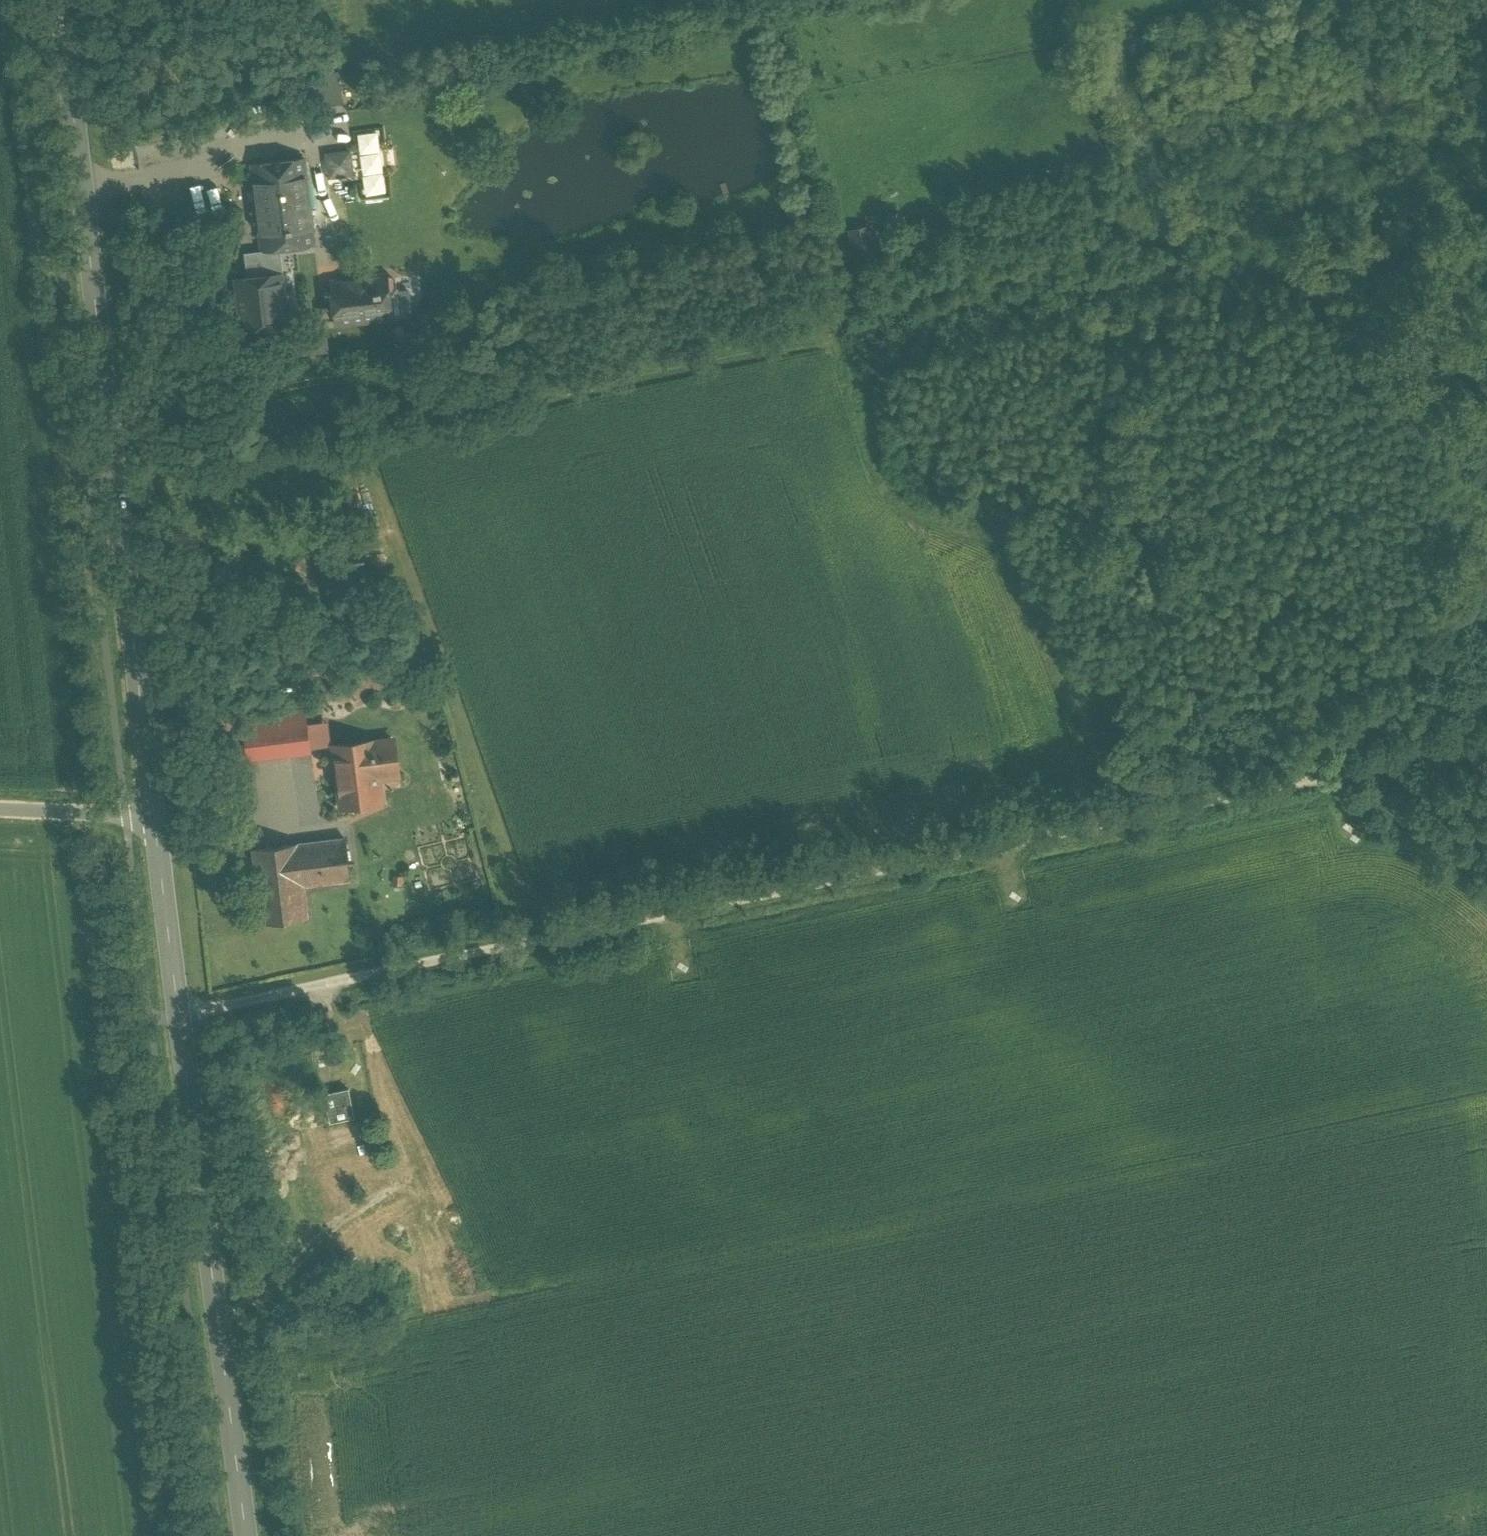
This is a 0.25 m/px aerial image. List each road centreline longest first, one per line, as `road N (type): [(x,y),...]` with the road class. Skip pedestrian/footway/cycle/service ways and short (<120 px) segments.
road 1 (track): [(180,1011),(1486,746)]
road 2 (tertiary): [(62,0),(156,813)]
road 3 (tertiary): [(156,813),(248,1535)]
road 4 (unclassified): [(0,811),(156,813)]

